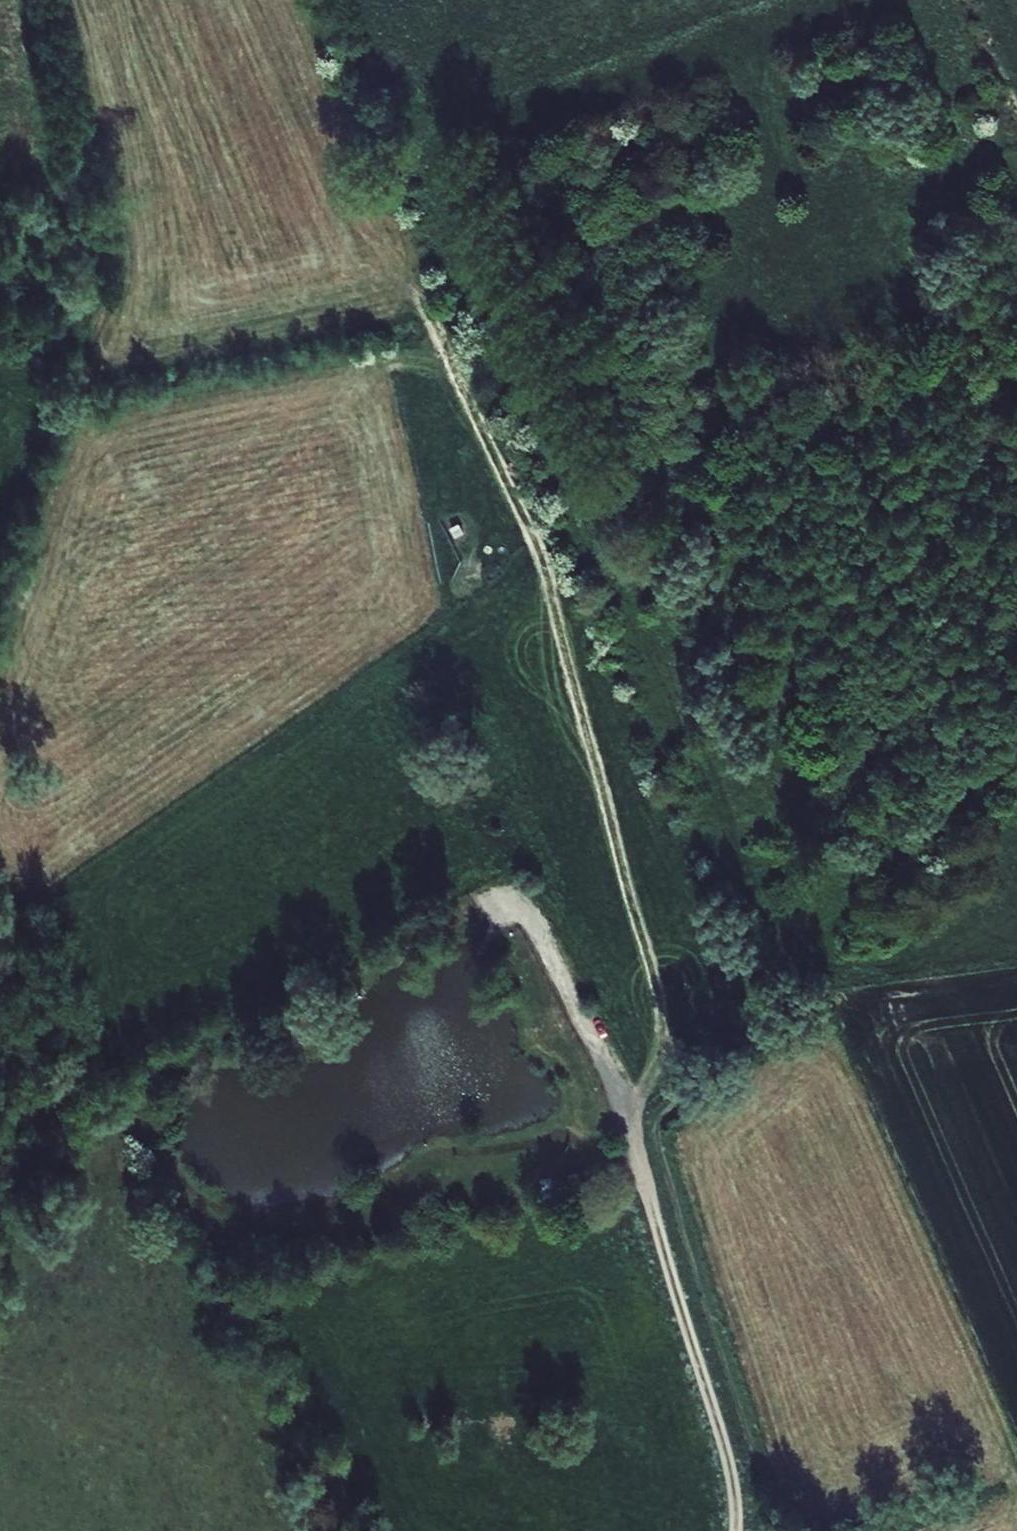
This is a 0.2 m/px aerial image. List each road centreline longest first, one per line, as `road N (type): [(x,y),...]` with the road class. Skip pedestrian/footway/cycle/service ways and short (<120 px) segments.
road 1 (track): [(735,1530),(727,1455),(627,1120),(579,1010),(498,921)]

